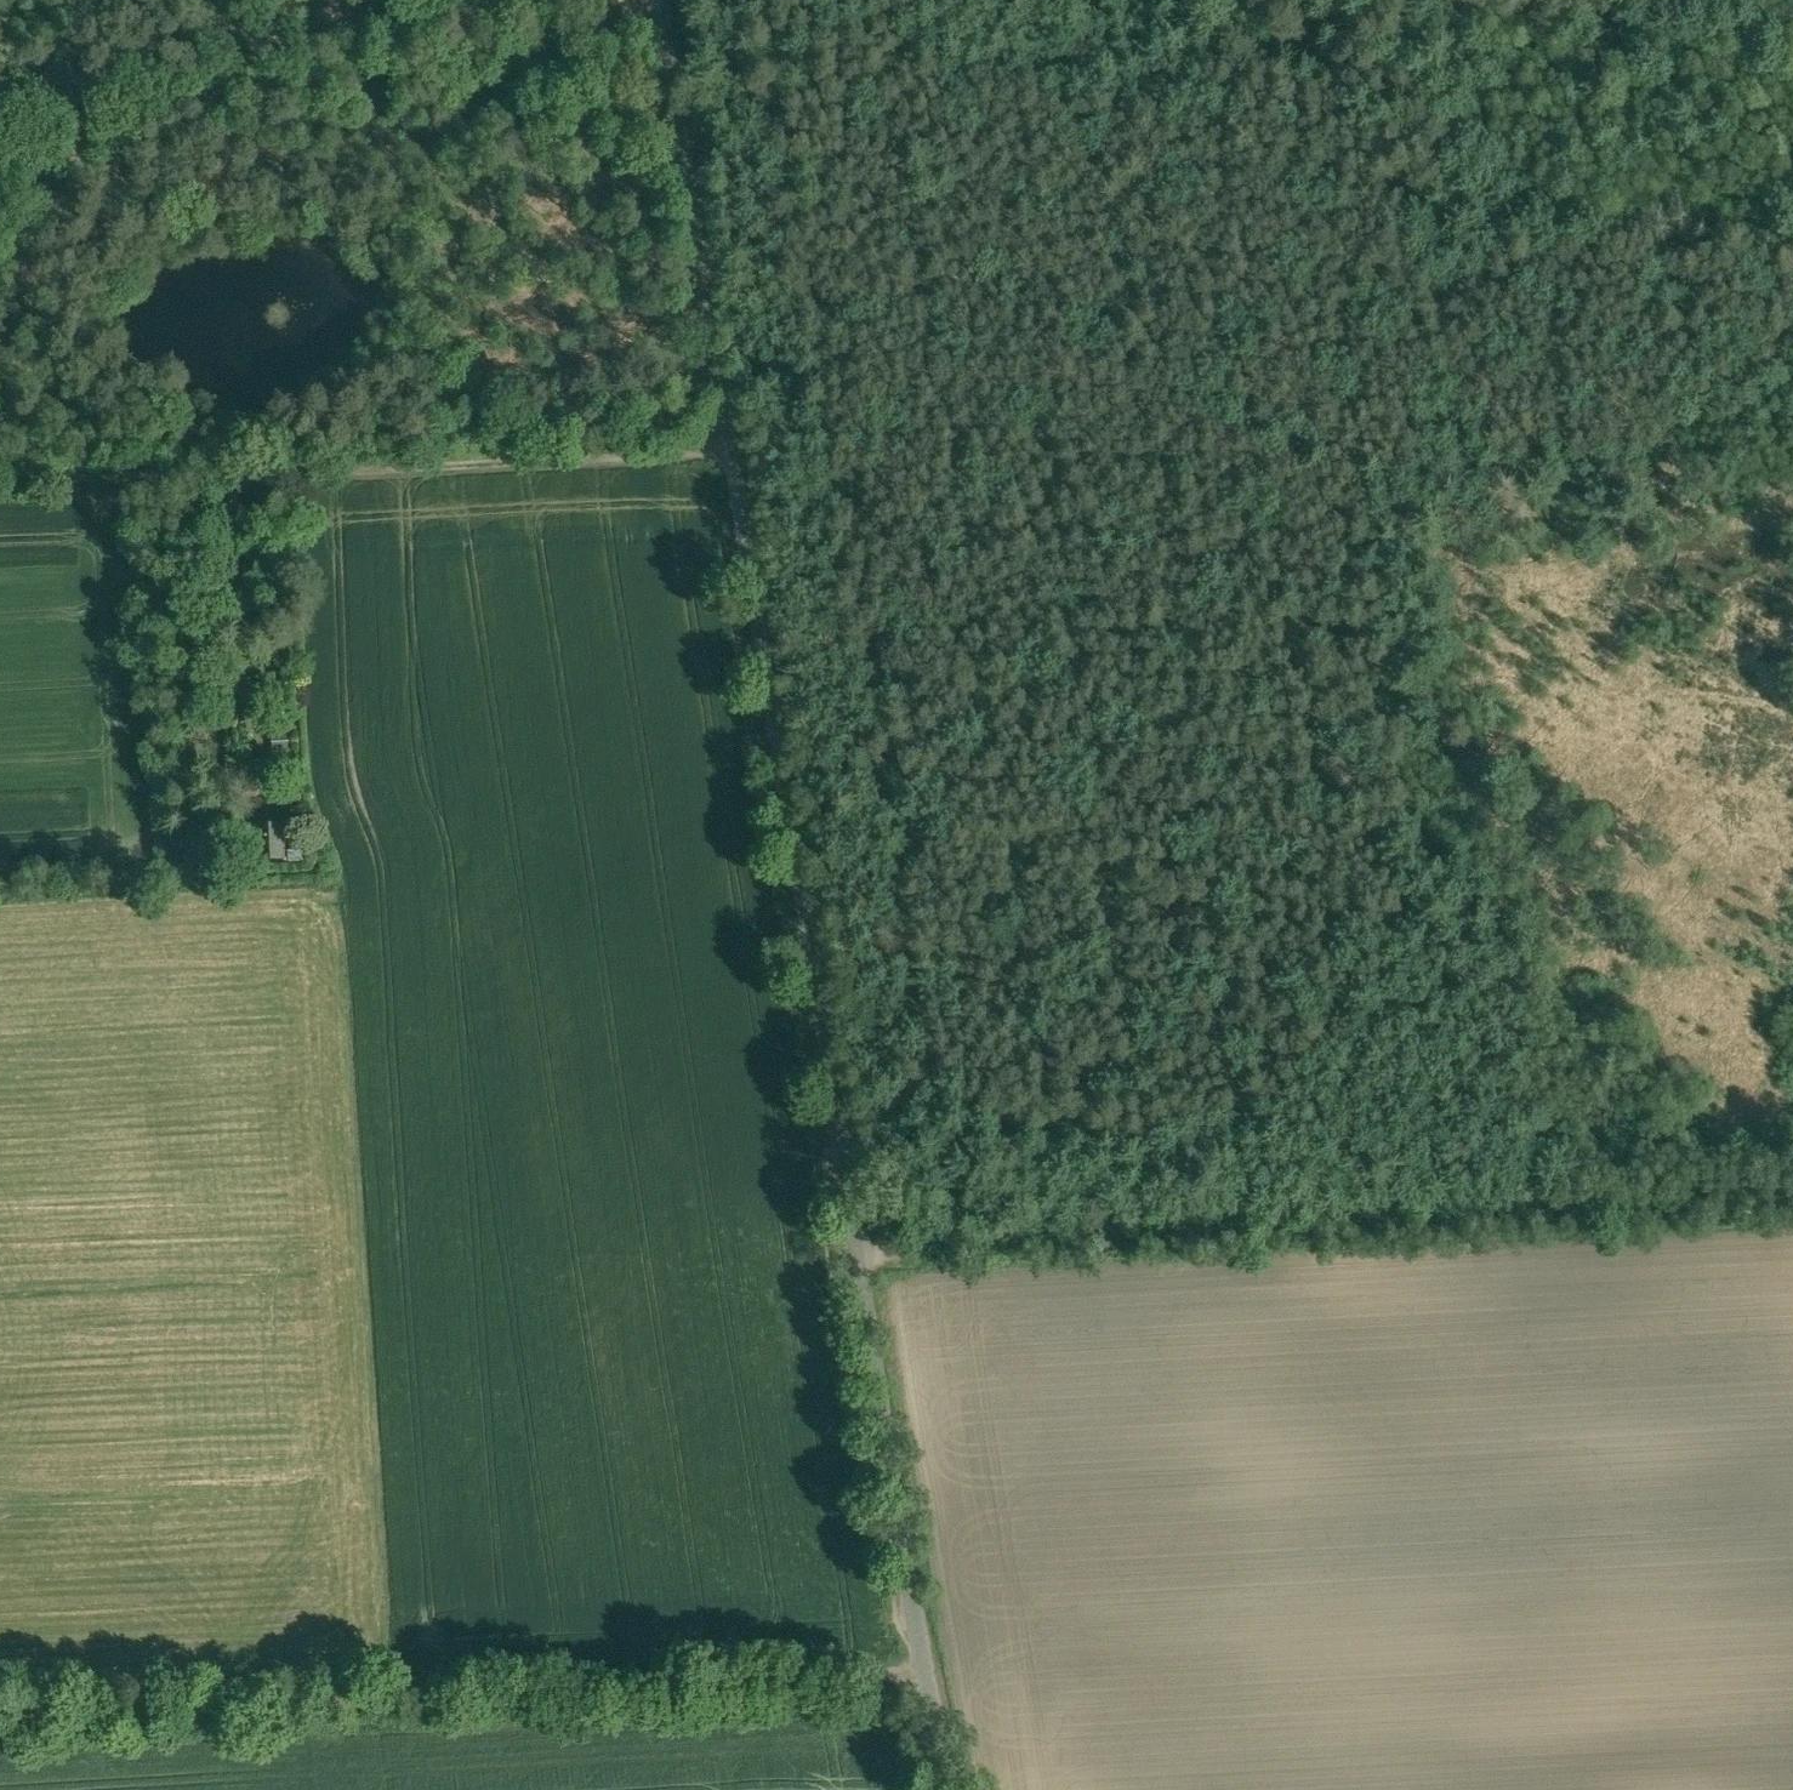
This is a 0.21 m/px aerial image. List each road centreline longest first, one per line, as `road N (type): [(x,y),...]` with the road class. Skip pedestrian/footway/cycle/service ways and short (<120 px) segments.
road 1 (unclassified): [(648,0),(943,1789)]
road 2 (track): [(855,1260),(1792,1205)]
road 3 (track): [(0,1724),(924,1678)]

